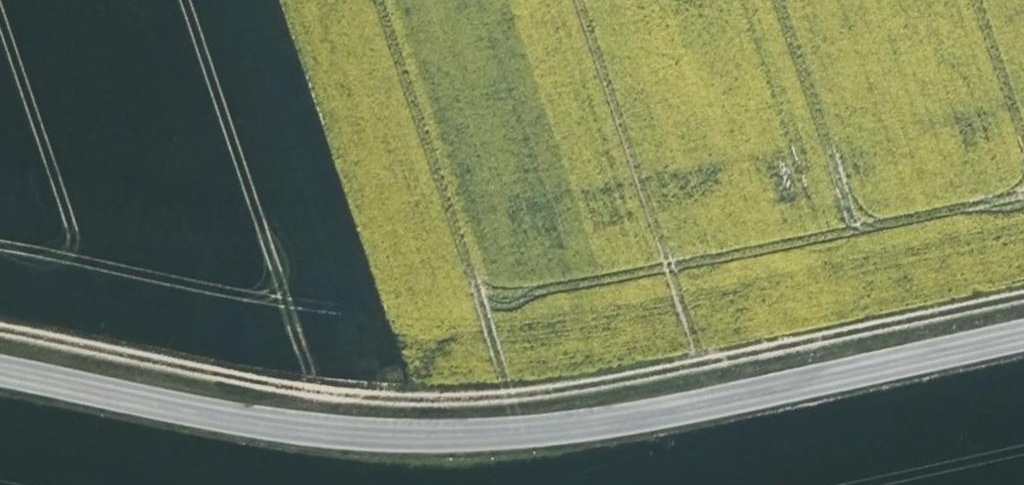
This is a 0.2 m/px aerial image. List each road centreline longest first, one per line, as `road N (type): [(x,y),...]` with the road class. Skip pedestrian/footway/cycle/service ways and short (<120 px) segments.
road 1 (track): [(1023,298),(637,379),(450,403),(317,393),(0,330)]
road 2 (tertiary): [(1023,335),(646,416),(496,434),(382,436),(266,425),(0,370)]

